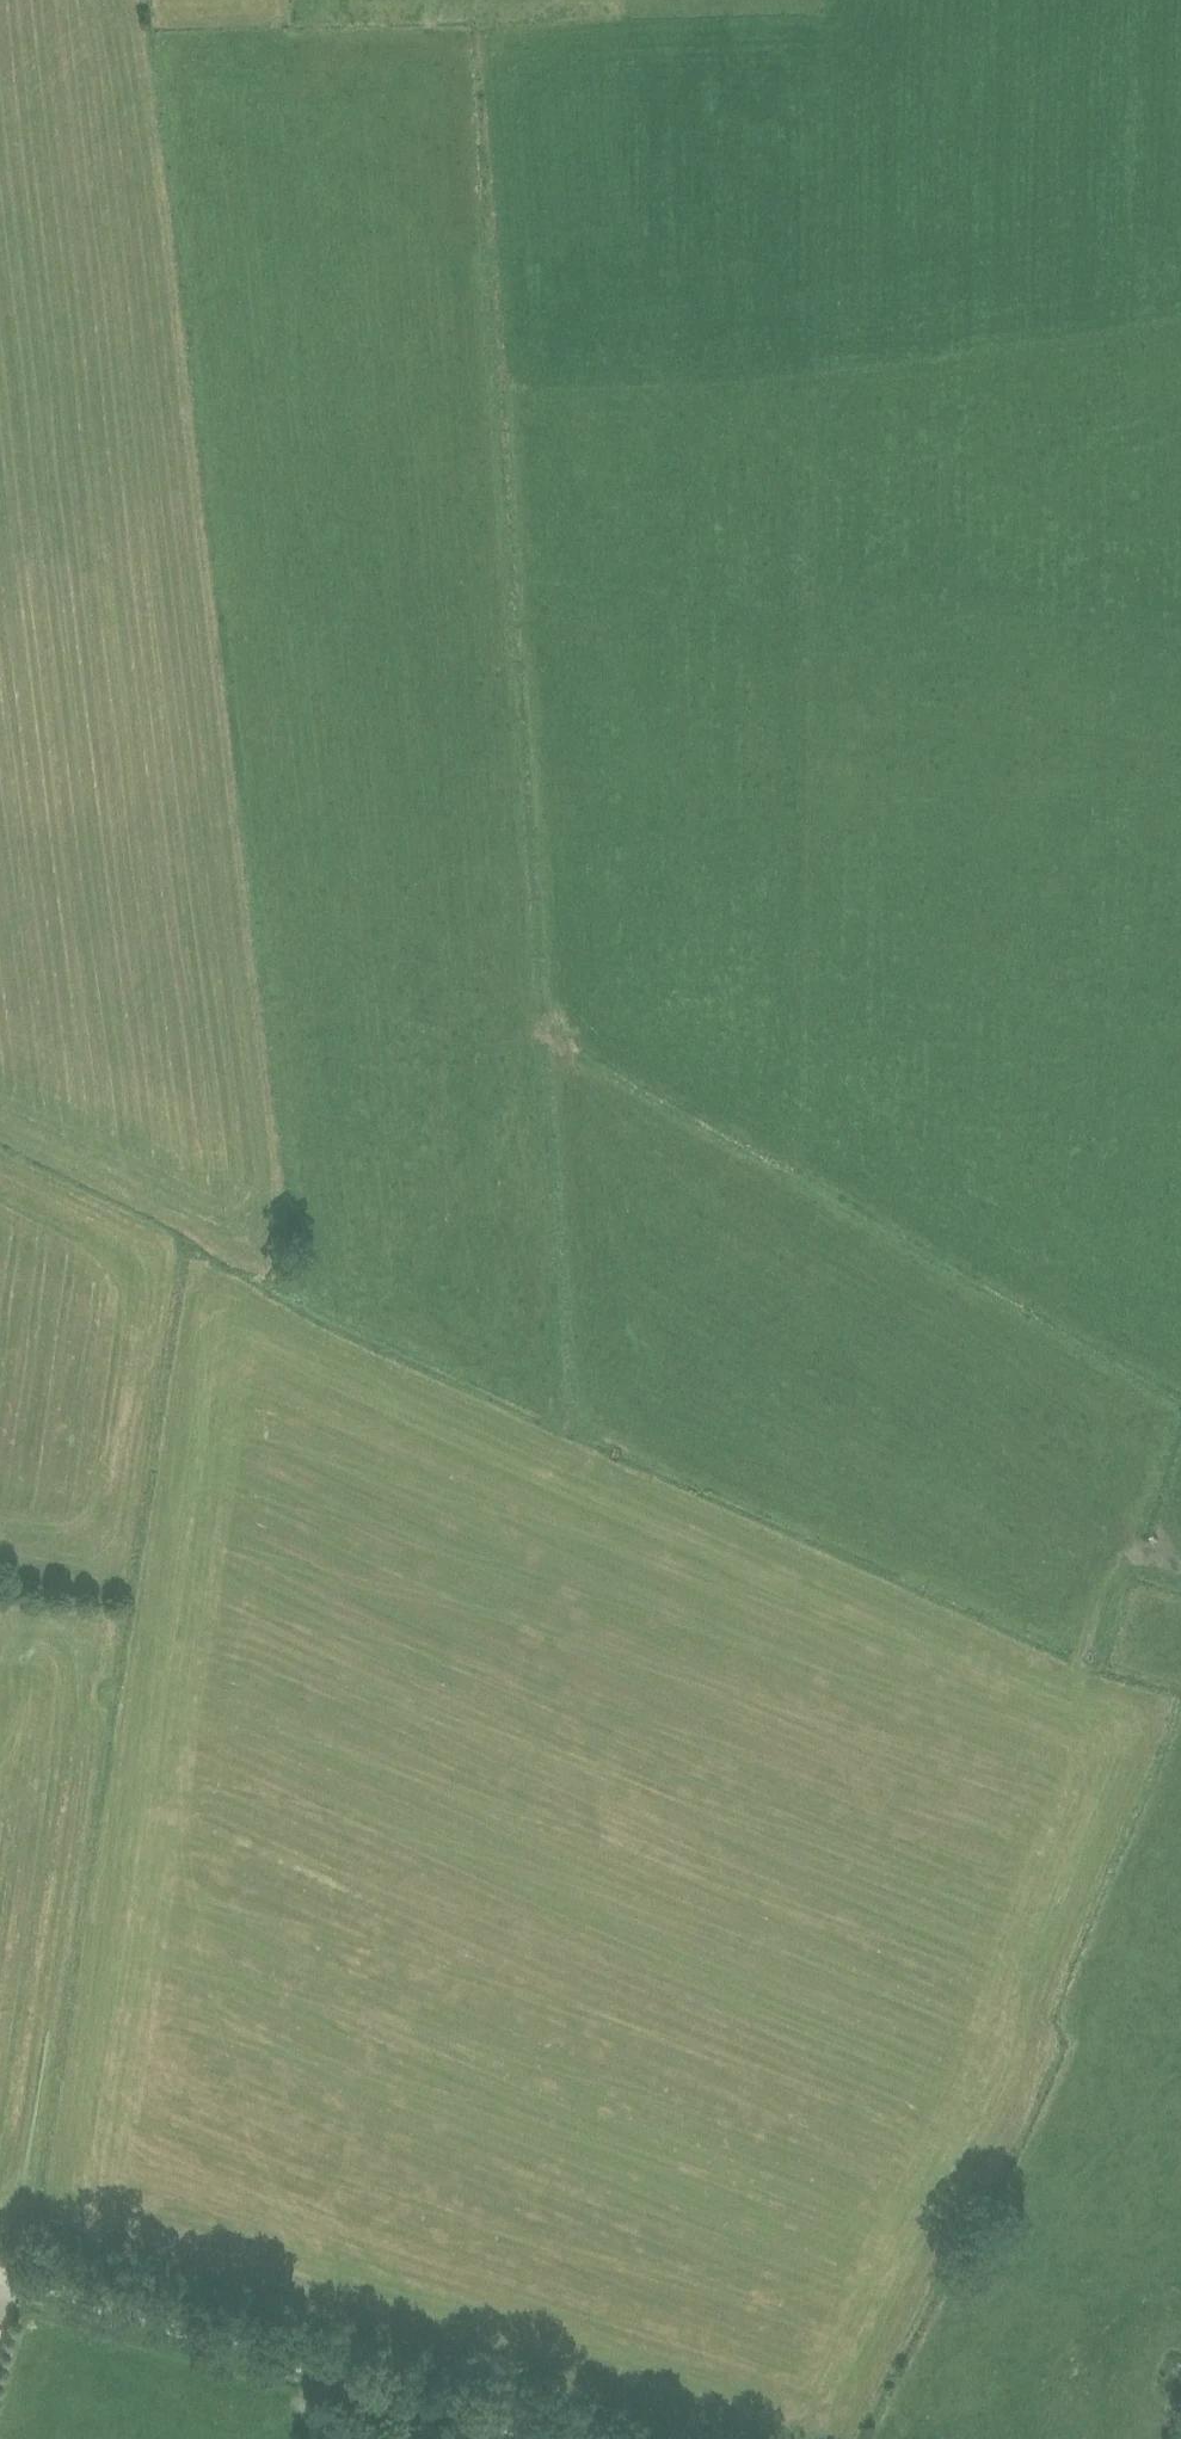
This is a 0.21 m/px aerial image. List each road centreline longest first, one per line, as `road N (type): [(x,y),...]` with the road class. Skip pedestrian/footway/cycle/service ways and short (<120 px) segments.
road 1 (unclassified): [(544,2438),(0,2277)]

